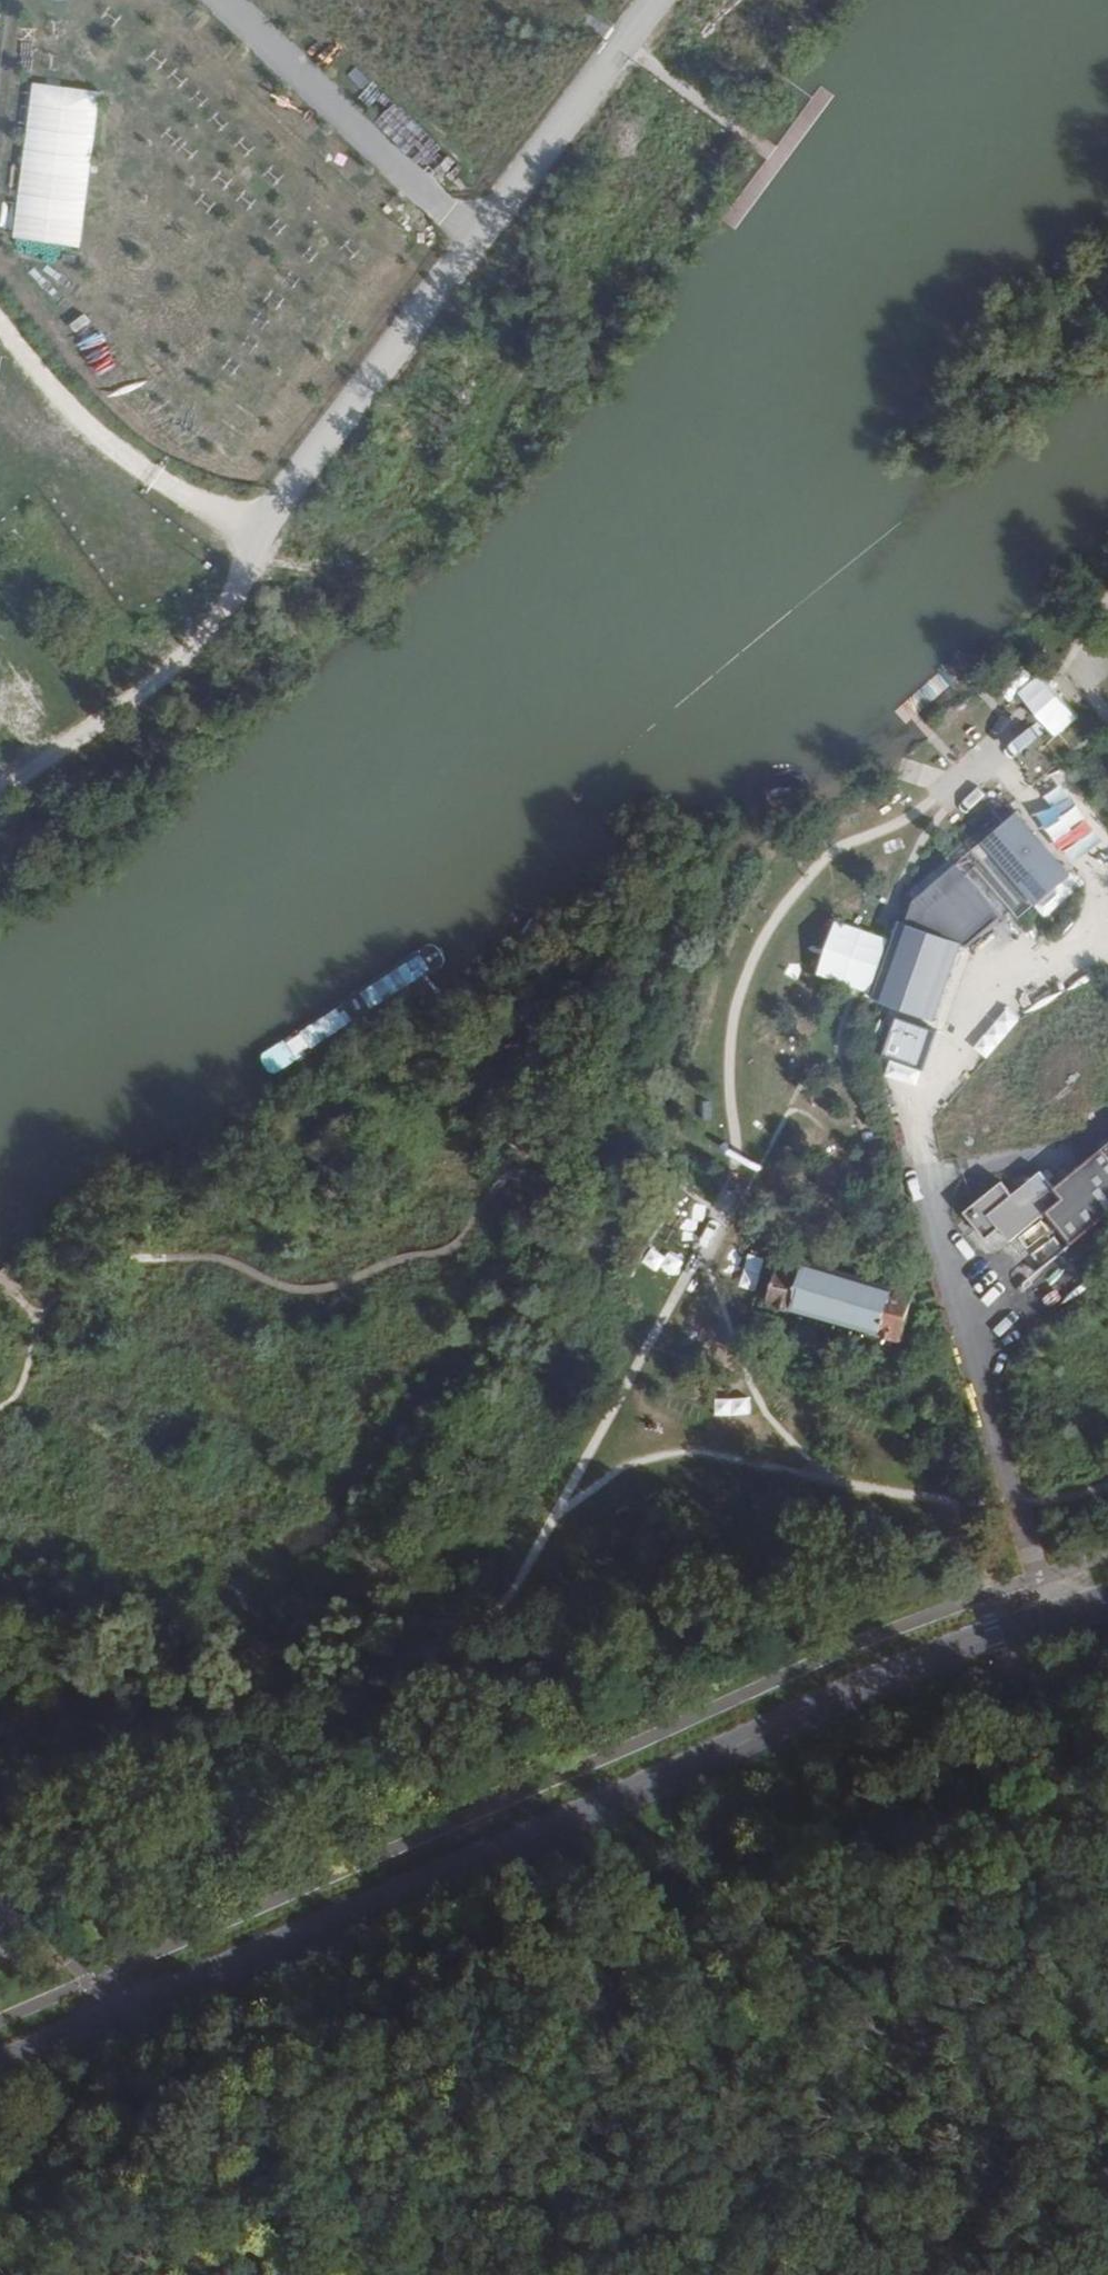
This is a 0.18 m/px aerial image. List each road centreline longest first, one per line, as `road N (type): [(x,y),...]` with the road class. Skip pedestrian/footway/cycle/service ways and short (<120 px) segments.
road 1 (primary): [(1107,1601),(890,1677),(735,1754),(0,2069)]
road 2 (track): [(0,789),(164,677),(274,539)]
road 3 (track): [(0,318),(62,402),(146,477),(274,539)]
road 4 (track): [(923,1165),(917,1087),(974,1018),(1034,966),(1107,951)]

